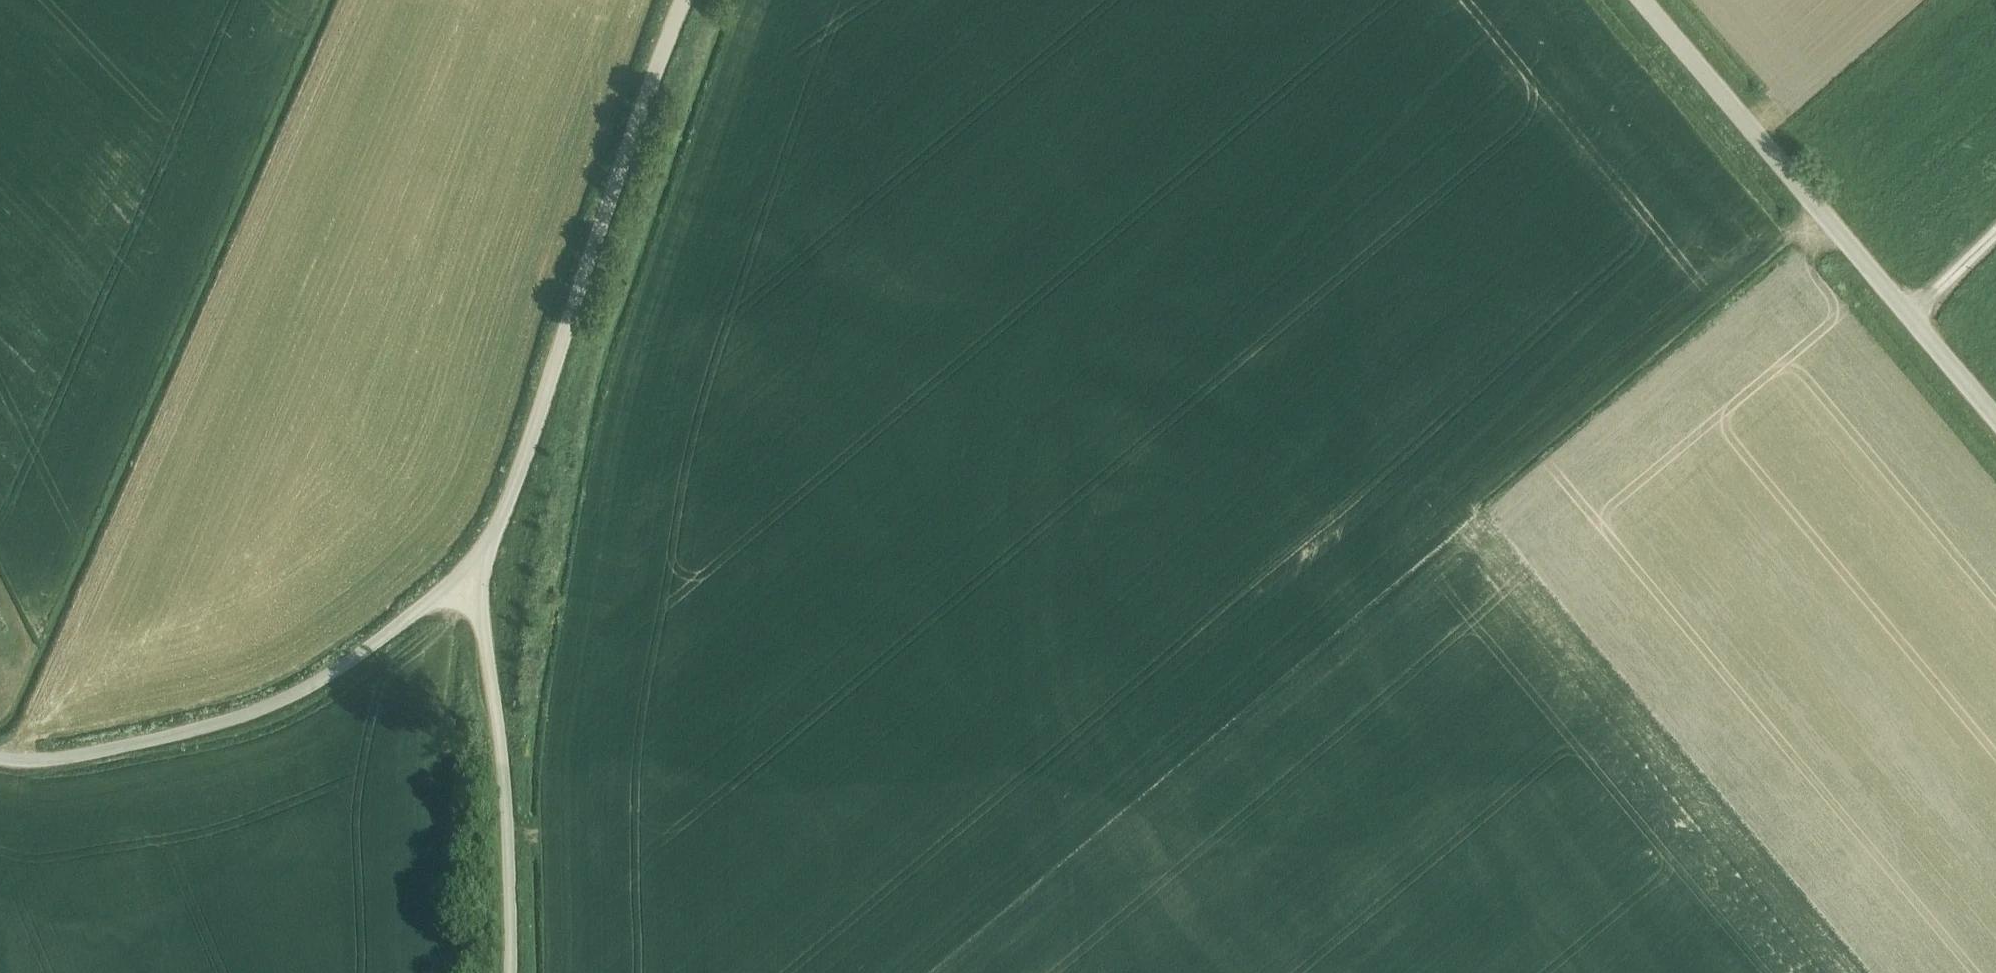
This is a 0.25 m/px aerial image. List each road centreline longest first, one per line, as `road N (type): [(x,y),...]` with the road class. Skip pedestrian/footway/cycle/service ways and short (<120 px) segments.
road 1 (unclassified): [(456,578),(494,528),(522,464),(678,0)]
road 2 (unclassified): [(1995,419),(1631,0)]
road 3 (unclassified): [(0,751),(25,763),(71,757),(231,723),(326,681),(456,578)]
road 4 (unclassified): [(511,972),(512,859),(495,695),(477,597),(456,578)]

